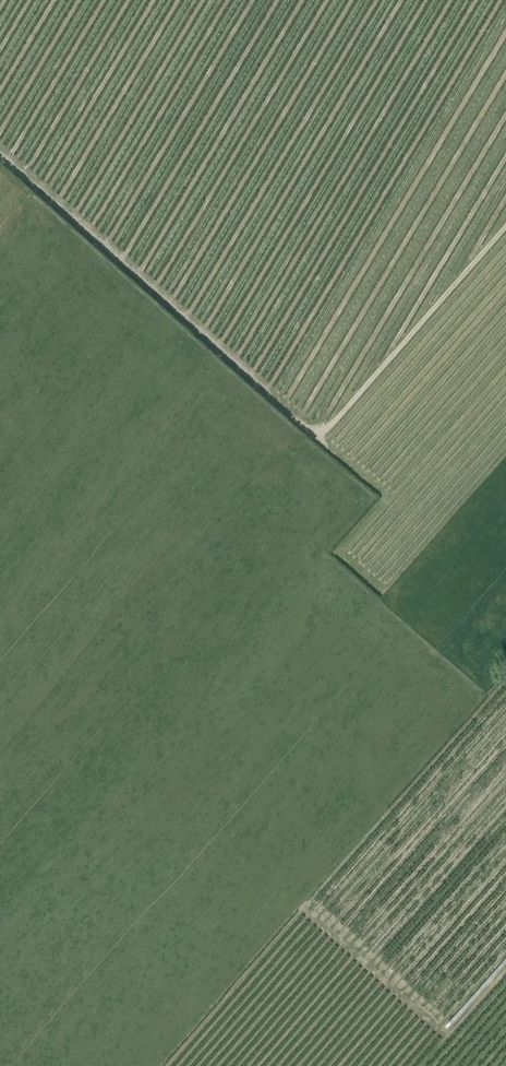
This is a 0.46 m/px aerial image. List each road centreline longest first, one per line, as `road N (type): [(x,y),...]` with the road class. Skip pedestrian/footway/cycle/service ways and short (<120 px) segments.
road 1 (track): [(505,227),(319,435),(0,156)]

